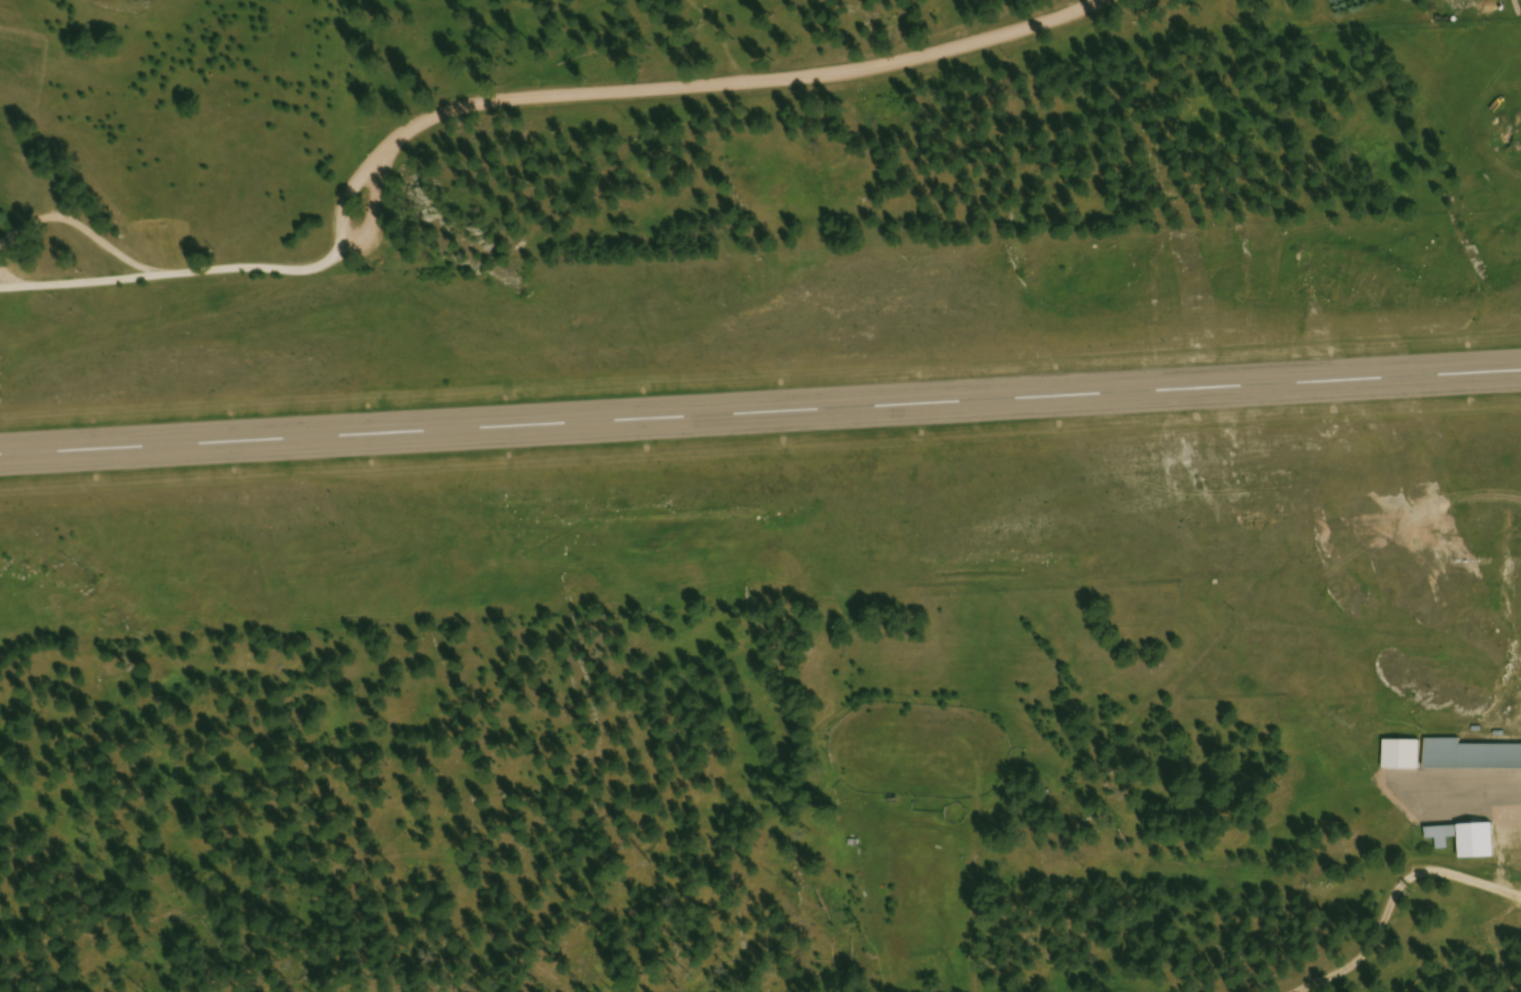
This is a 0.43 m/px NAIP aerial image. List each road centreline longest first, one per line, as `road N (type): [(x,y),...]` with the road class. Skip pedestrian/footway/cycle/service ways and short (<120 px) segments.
road 1 (residential): [(196,268),(325,263),(353,173),(395,135),(458,104),(840,72),(988,40),(1094,0)]
road 2 (residential): [(1314,991),(1361,964),(1391,905),(1422,876),(1437,873),(1520,899)]

